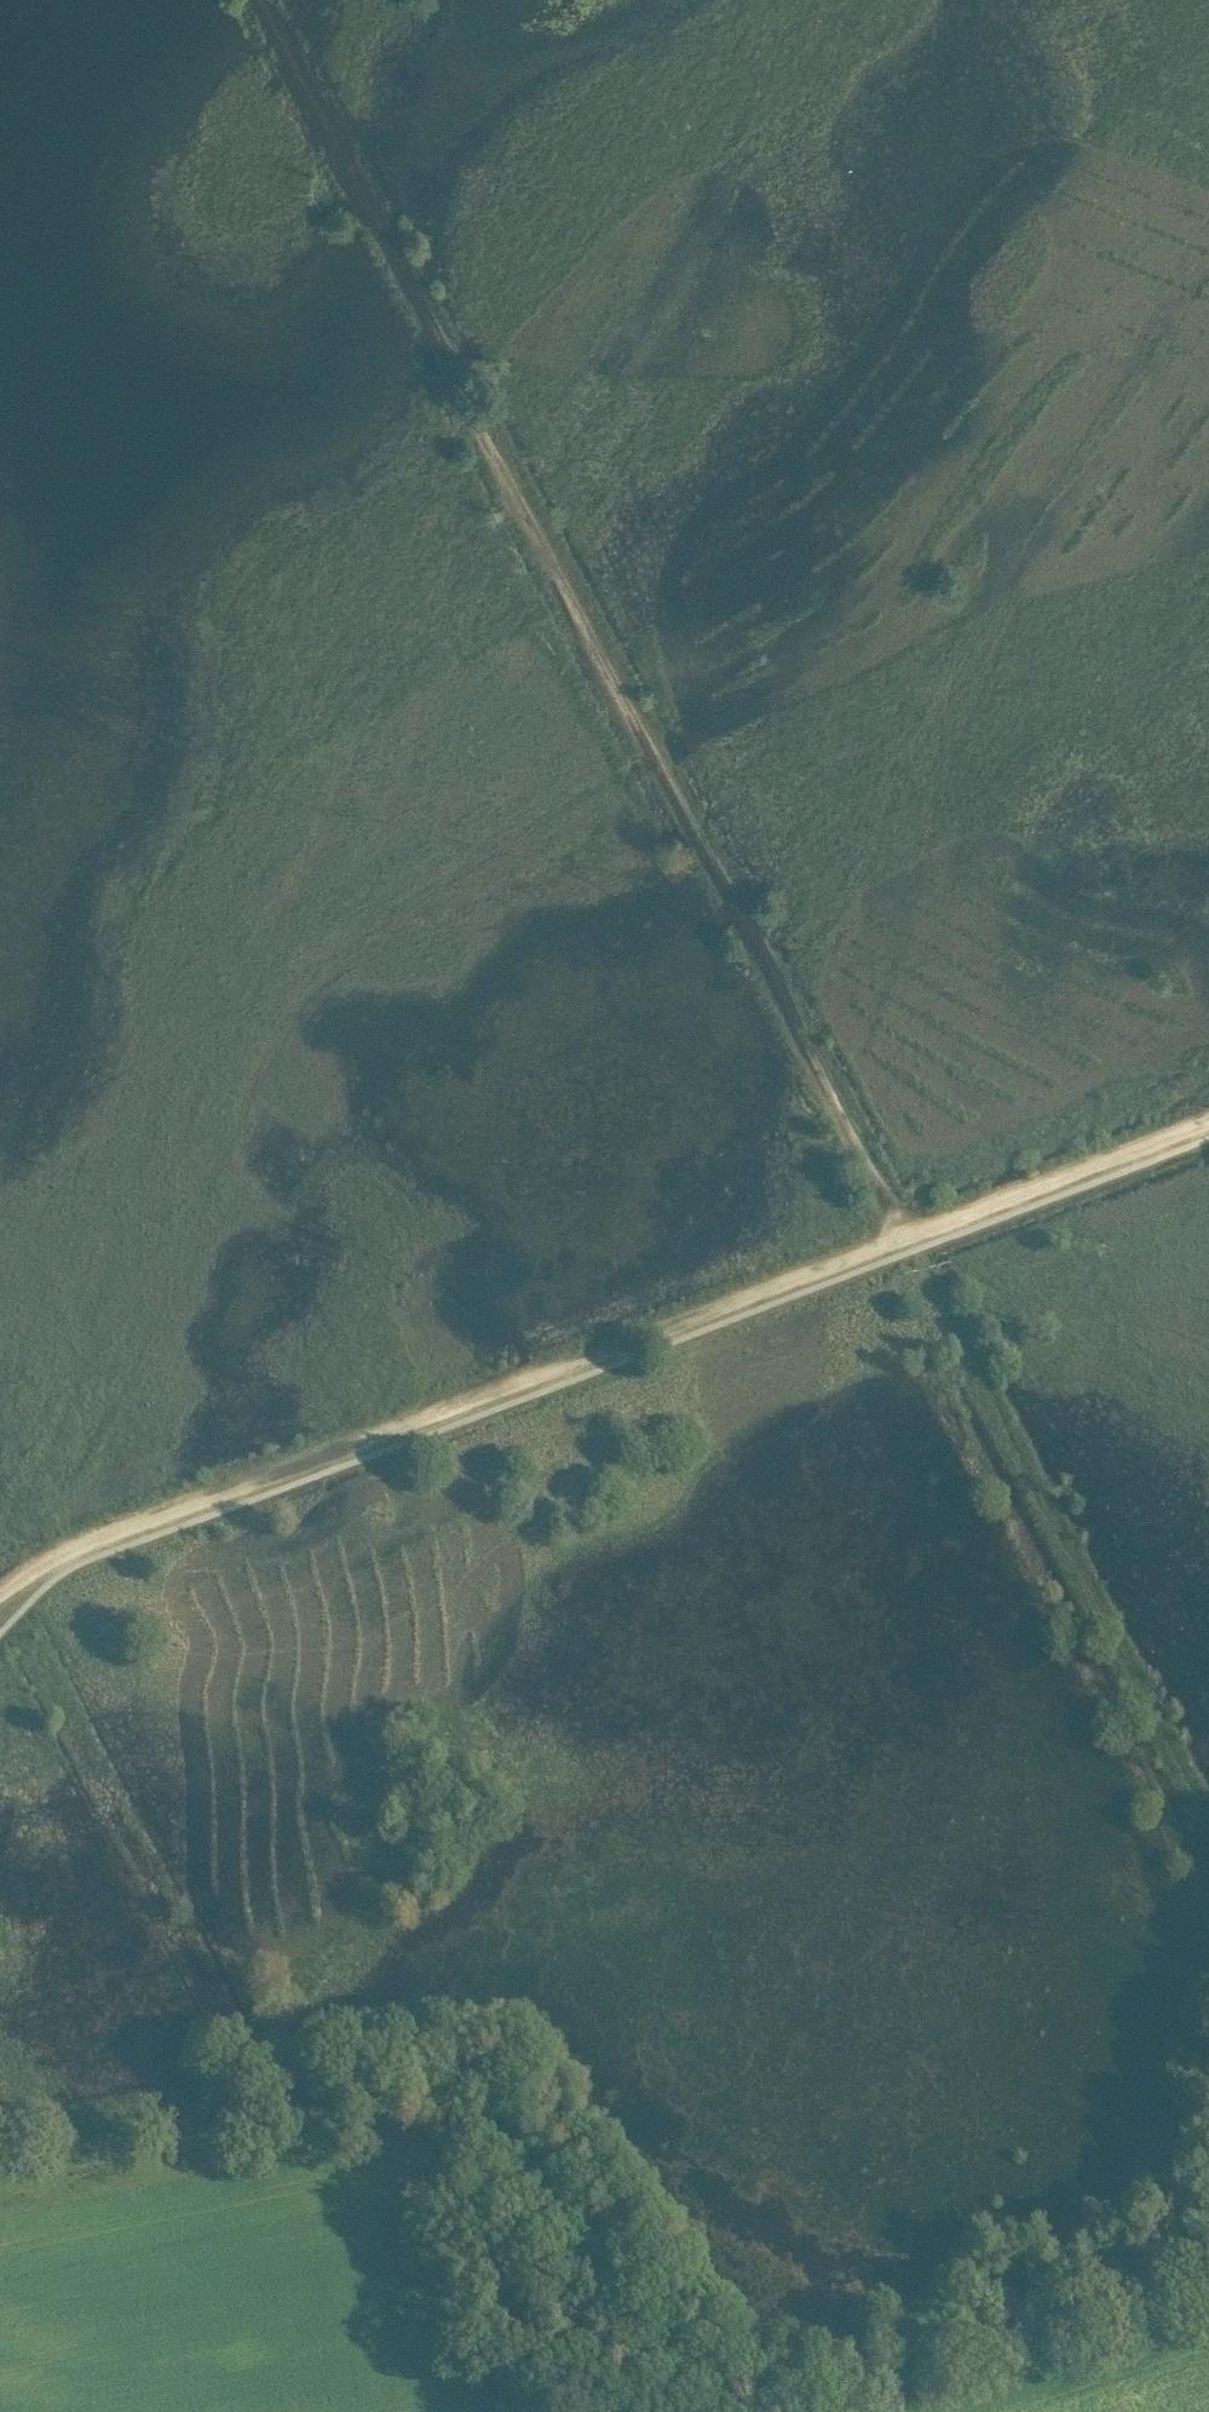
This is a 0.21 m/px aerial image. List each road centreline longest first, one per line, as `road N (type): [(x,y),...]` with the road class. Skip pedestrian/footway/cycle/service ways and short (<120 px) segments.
road 1 (track): [(261,0),(907,1253)]
road 2 (track): [(1208,1123),(116,1531),(41,1562),(0,1594)]

